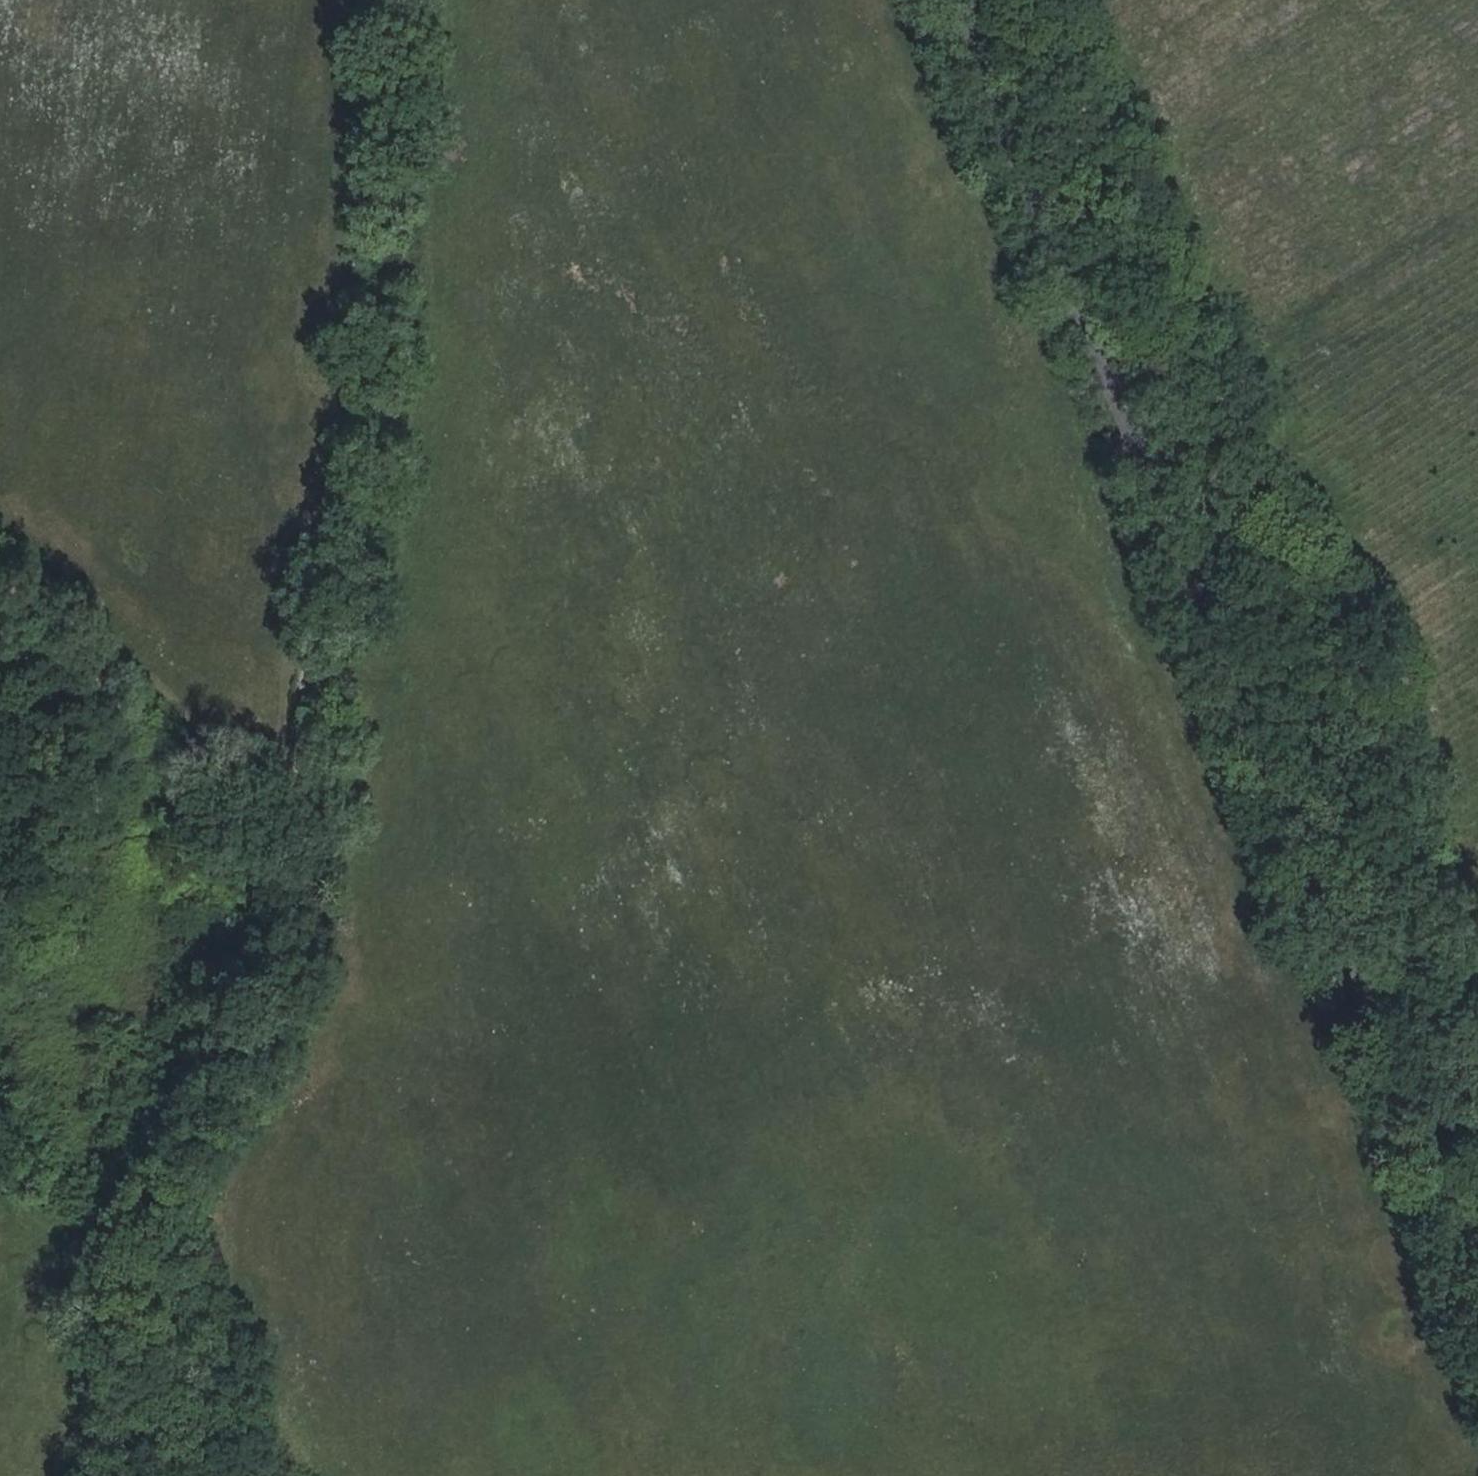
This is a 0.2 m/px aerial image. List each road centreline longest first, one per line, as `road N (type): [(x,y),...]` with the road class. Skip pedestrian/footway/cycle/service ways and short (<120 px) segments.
road 1 (track): [(373,0),(326,415),(292,632),(271,900),(211,1084),(132,1242),(155,1429),(154,1475)]
road 2 (unclassified): [(957,0),(1477,1192)]

